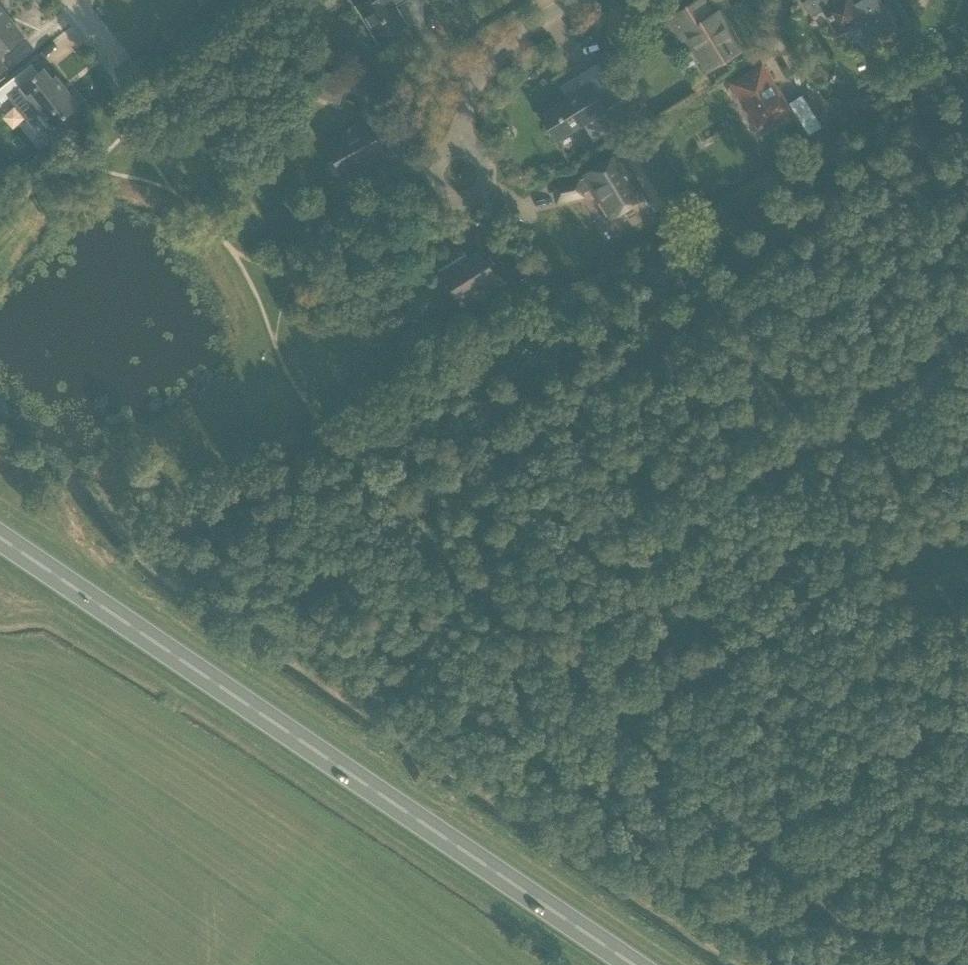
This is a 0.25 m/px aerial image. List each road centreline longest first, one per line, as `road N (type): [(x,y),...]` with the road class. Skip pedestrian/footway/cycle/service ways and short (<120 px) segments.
road 1 (trunk): [(635,964),(0,537)]
road 2 (residential): [(459,150),(481,77),(513,40),(576,0)]

